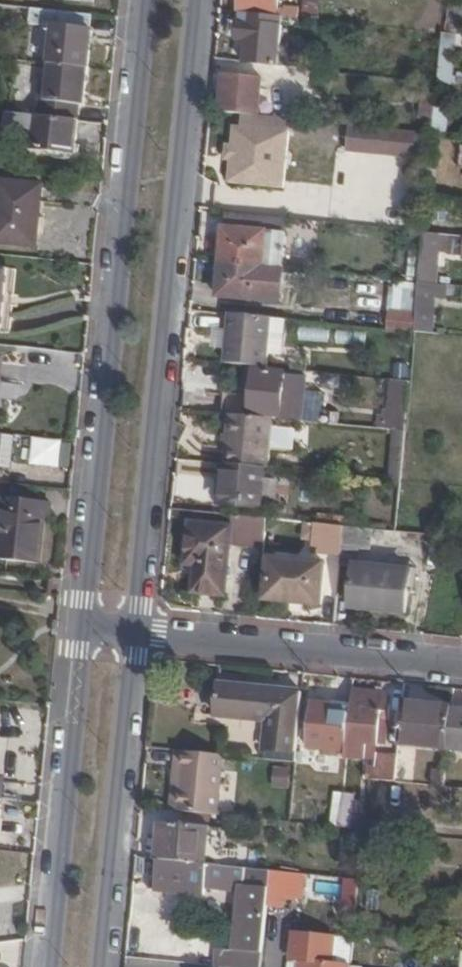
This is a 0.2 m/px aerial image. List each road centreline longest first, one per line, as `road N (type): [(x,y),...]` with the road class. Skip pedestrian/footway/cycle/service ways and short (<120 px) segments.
road 1 (unclassified): [(135,636),(198,0)]
road 2 (unclassified): [(146,0),(84,630)]
road 3 (residential): [(84,630),(51,966)]
road 4 (residential): [(102,966),(135,636)]
road 5 (residential): [(135,636),(461,666)]

